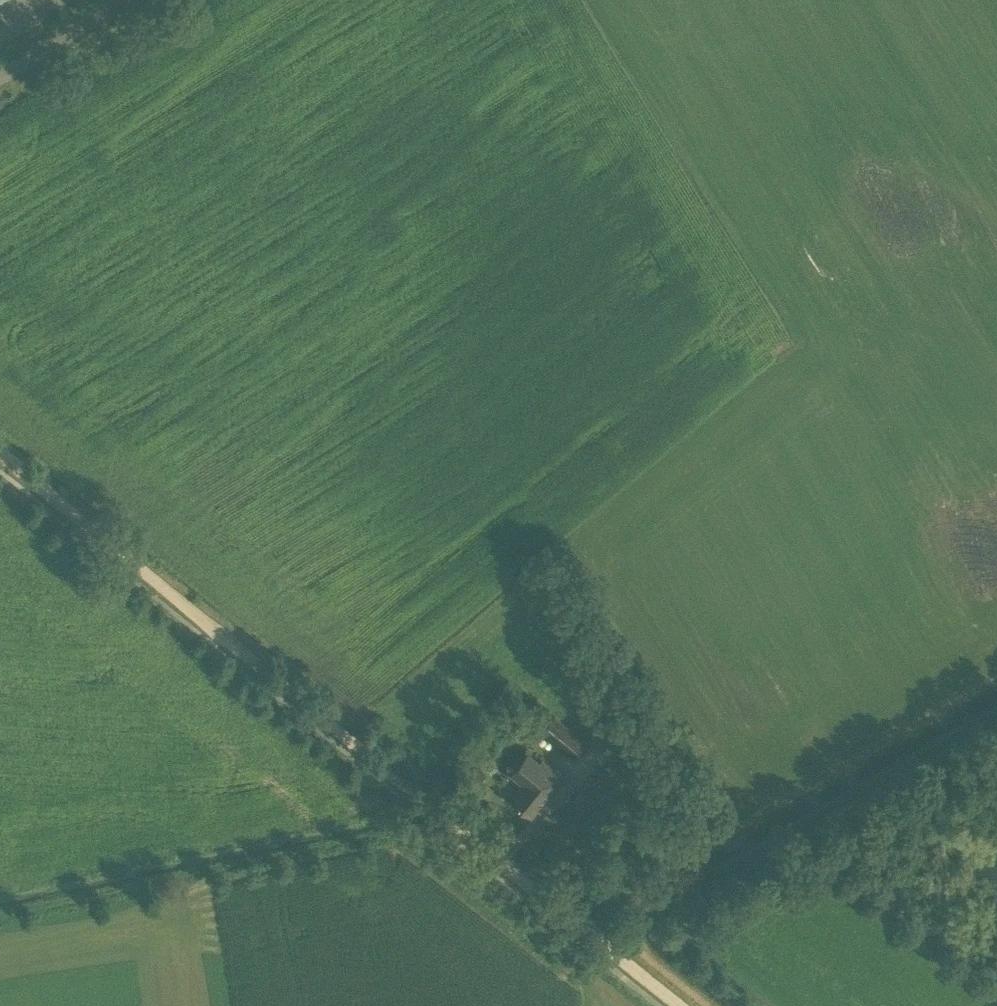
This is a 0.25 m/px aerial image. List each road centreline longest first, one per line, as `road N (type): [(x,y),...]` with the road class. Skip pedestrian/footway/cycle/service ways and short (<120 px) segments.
road 1 (track): [(679,1005),(0,454)]
road 2 (unclassified): [(0,77),(122,0)]

